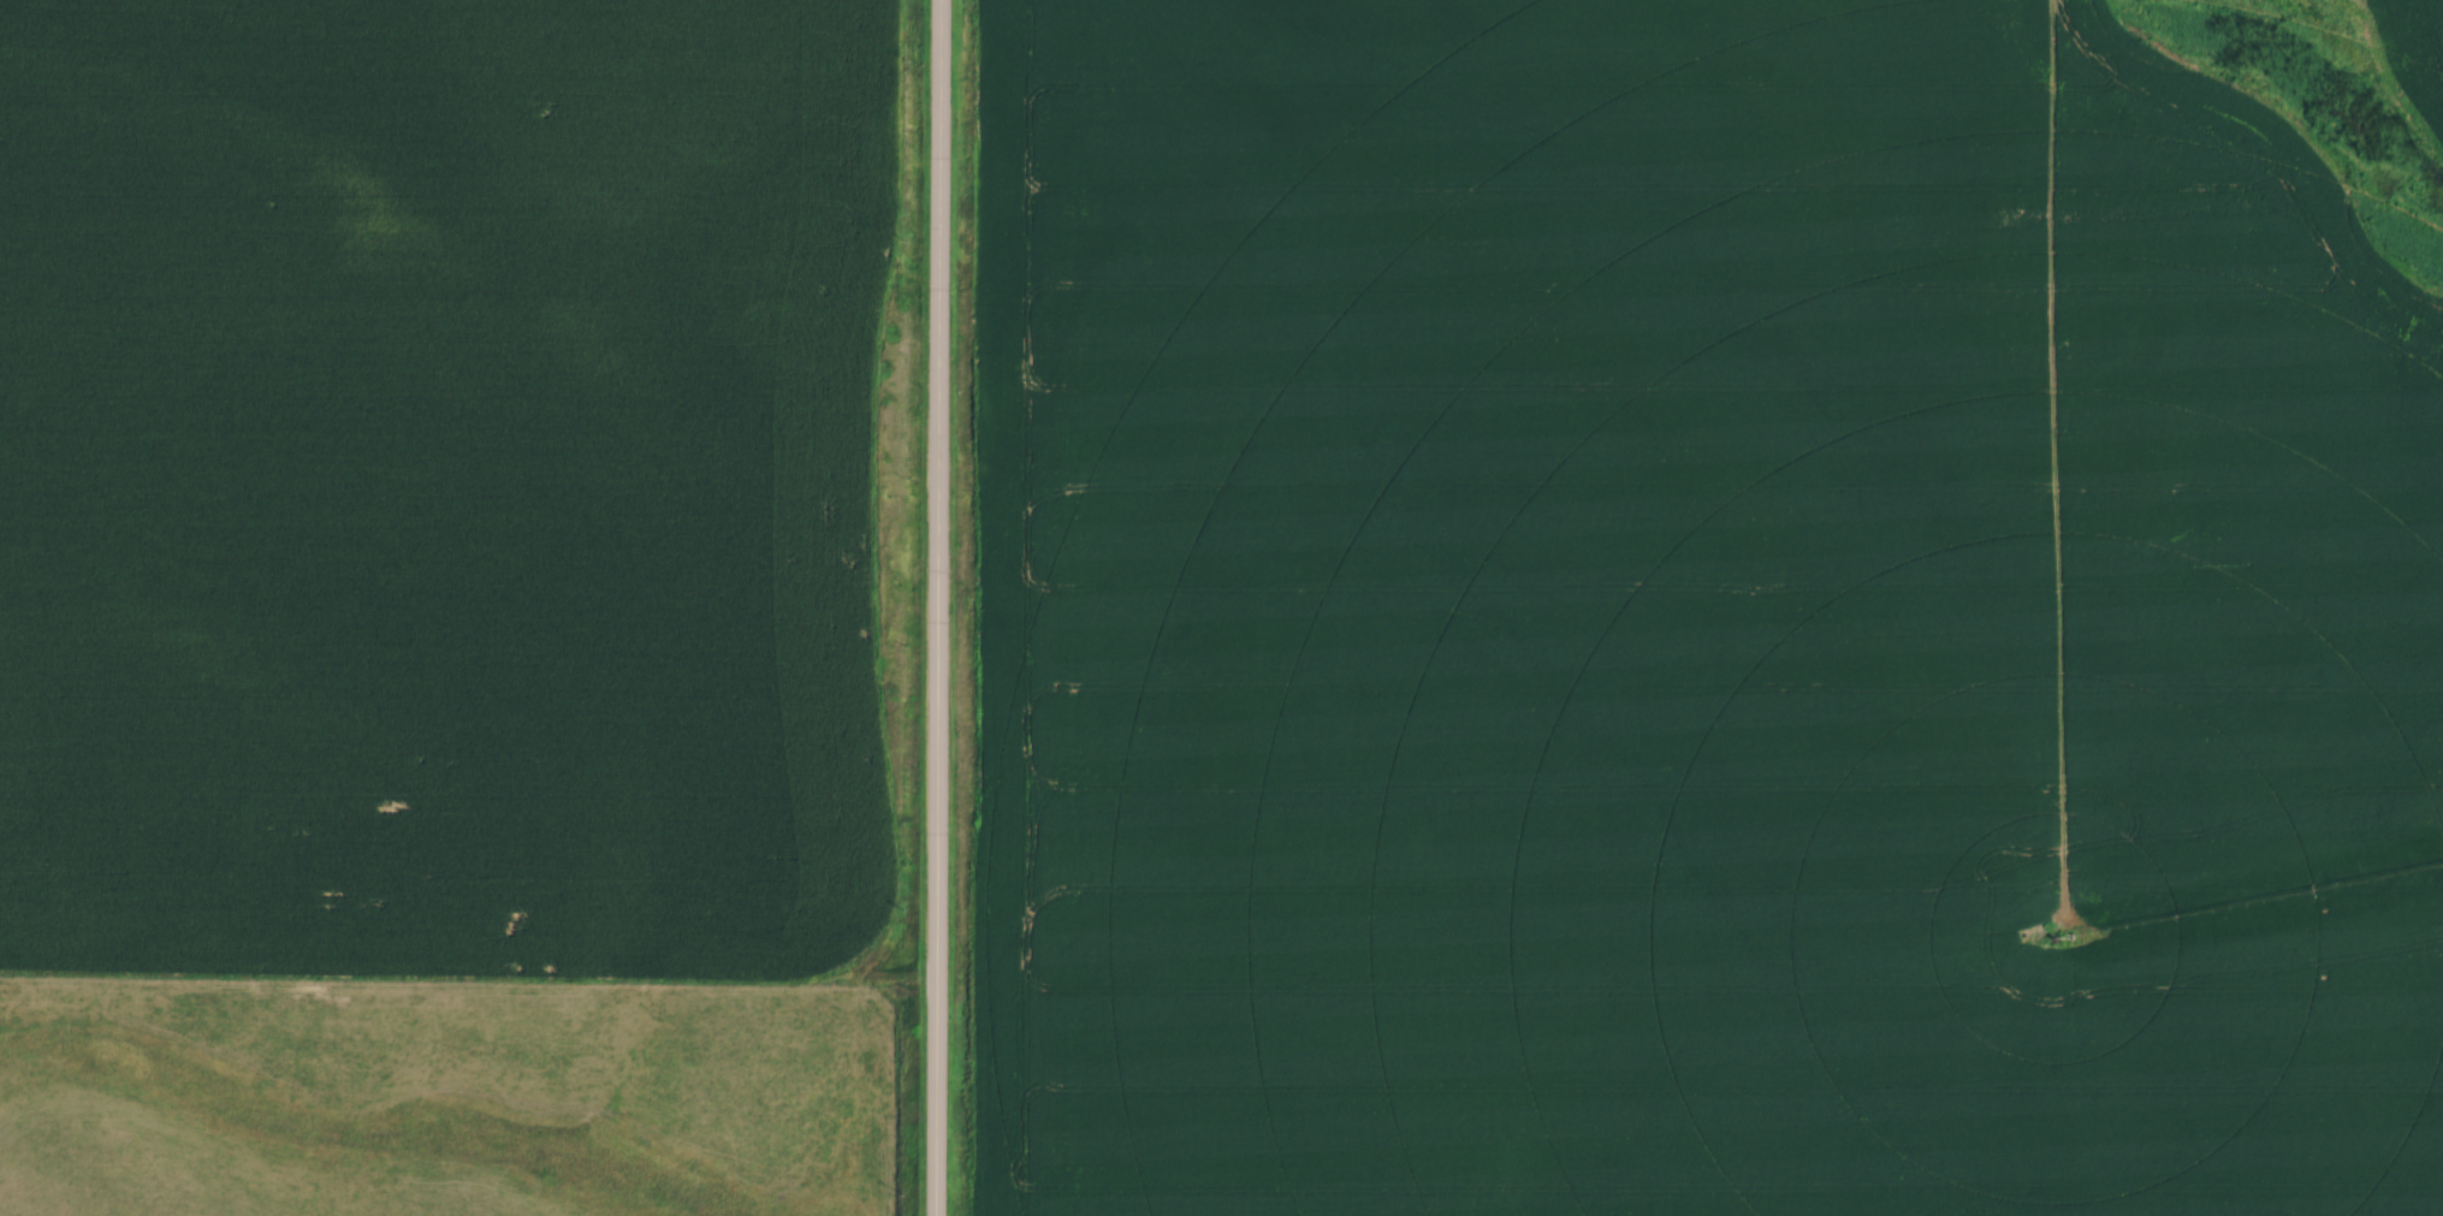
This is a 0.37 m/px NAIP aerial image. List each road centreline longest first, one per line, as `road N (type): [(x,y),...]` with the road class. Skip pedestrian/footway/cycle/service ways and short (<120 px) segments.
road 1 (tertiary): [(934,1215),(942,0)]

